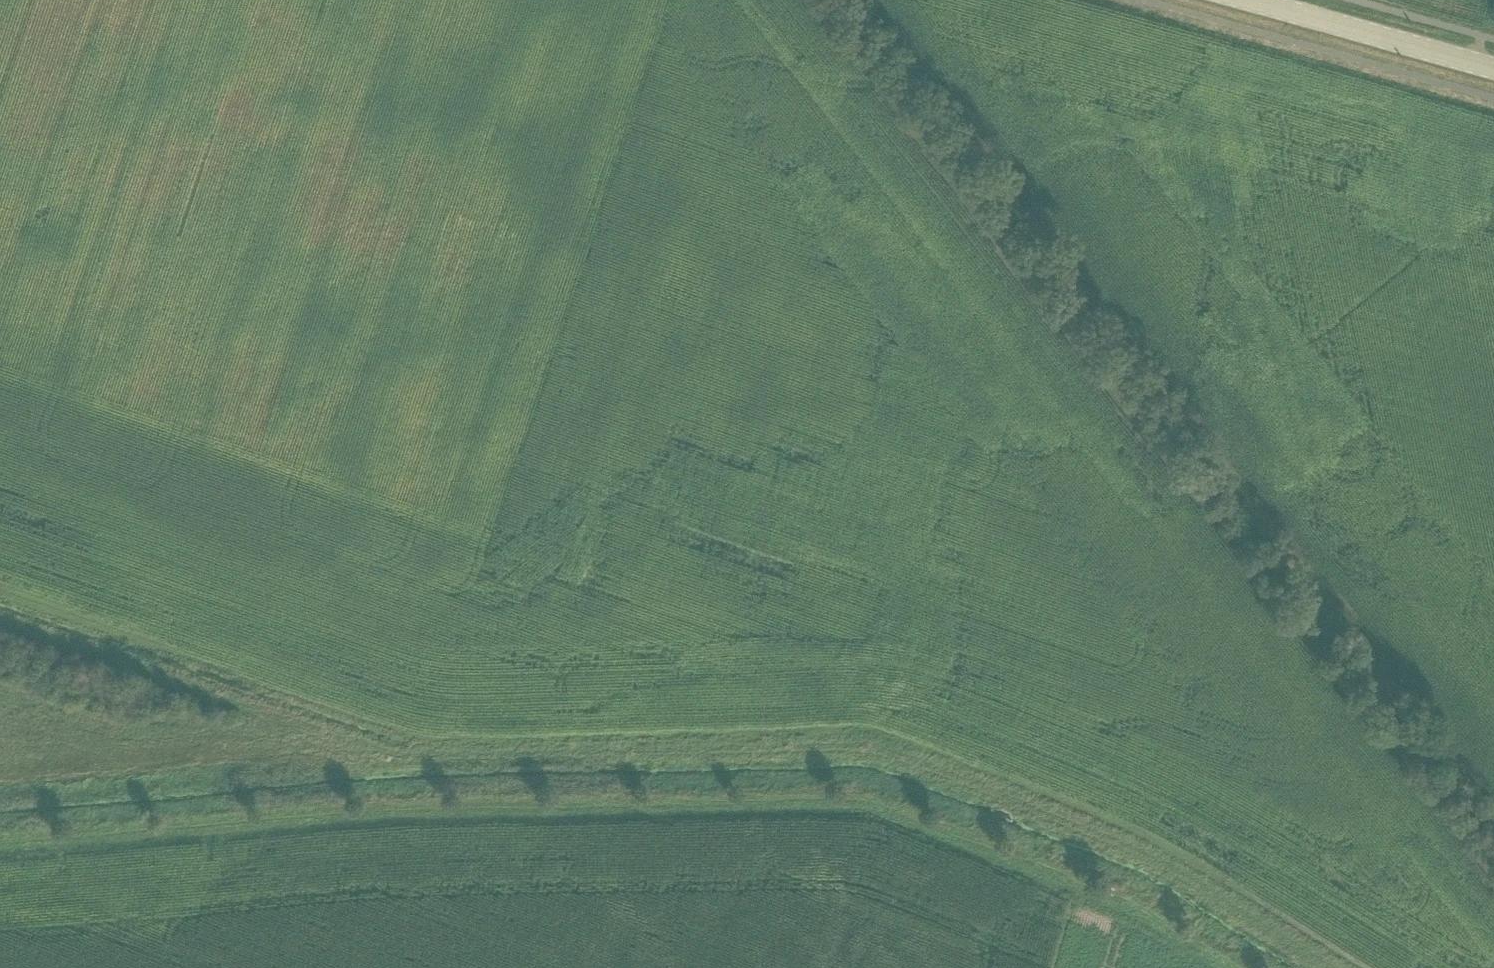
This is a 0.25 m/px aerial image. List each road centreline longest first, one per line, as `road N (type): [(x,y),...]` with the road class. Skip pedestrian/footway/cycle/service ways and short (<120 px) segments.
road 1 (secondary): [(1493,69),(1248,0)]

